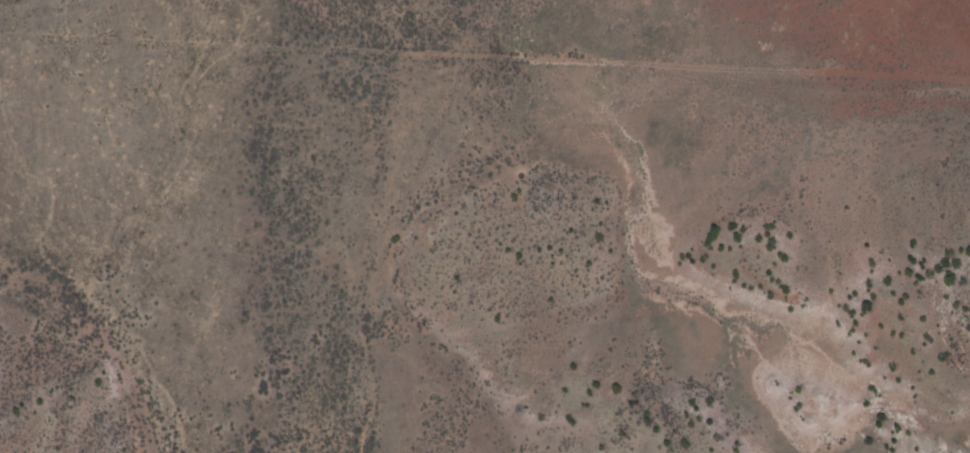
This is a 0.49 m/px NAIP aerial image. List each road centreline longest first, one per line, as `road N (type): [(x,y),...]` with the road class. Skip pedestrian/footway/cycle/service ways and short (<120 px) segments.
road 1 (residential): [(0,69),(154,68),(263,89),(597,100),(969,128)]

